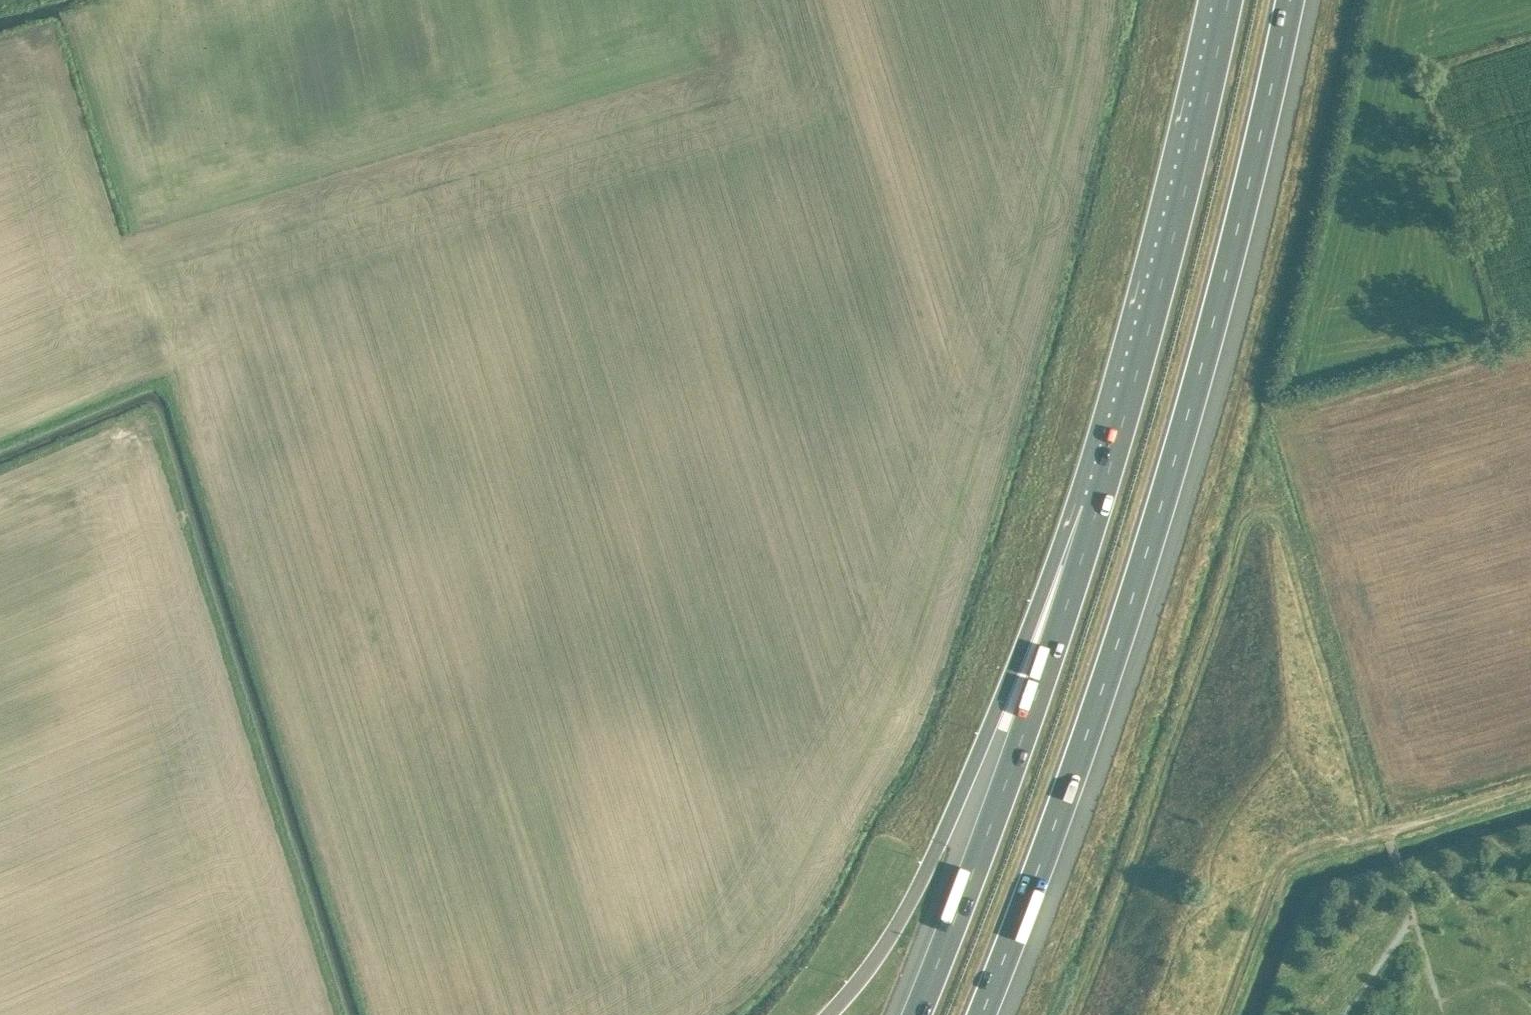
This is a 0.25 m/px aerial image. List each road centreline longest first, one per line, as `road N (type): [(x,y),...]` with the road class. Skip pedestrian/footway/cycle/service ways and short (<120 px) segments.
road 1 (motorway): [(988,1014),(1045,876),(1157,515),(1290,0)]
road 2 (motorway): [(1102,490),(1071,523),(904,916),(829,1014)]
road 3 (motorway): [(1102,490),(980,855),(917,1014)]
road 4 (motorway): [(1226,0),(1102,490)]

